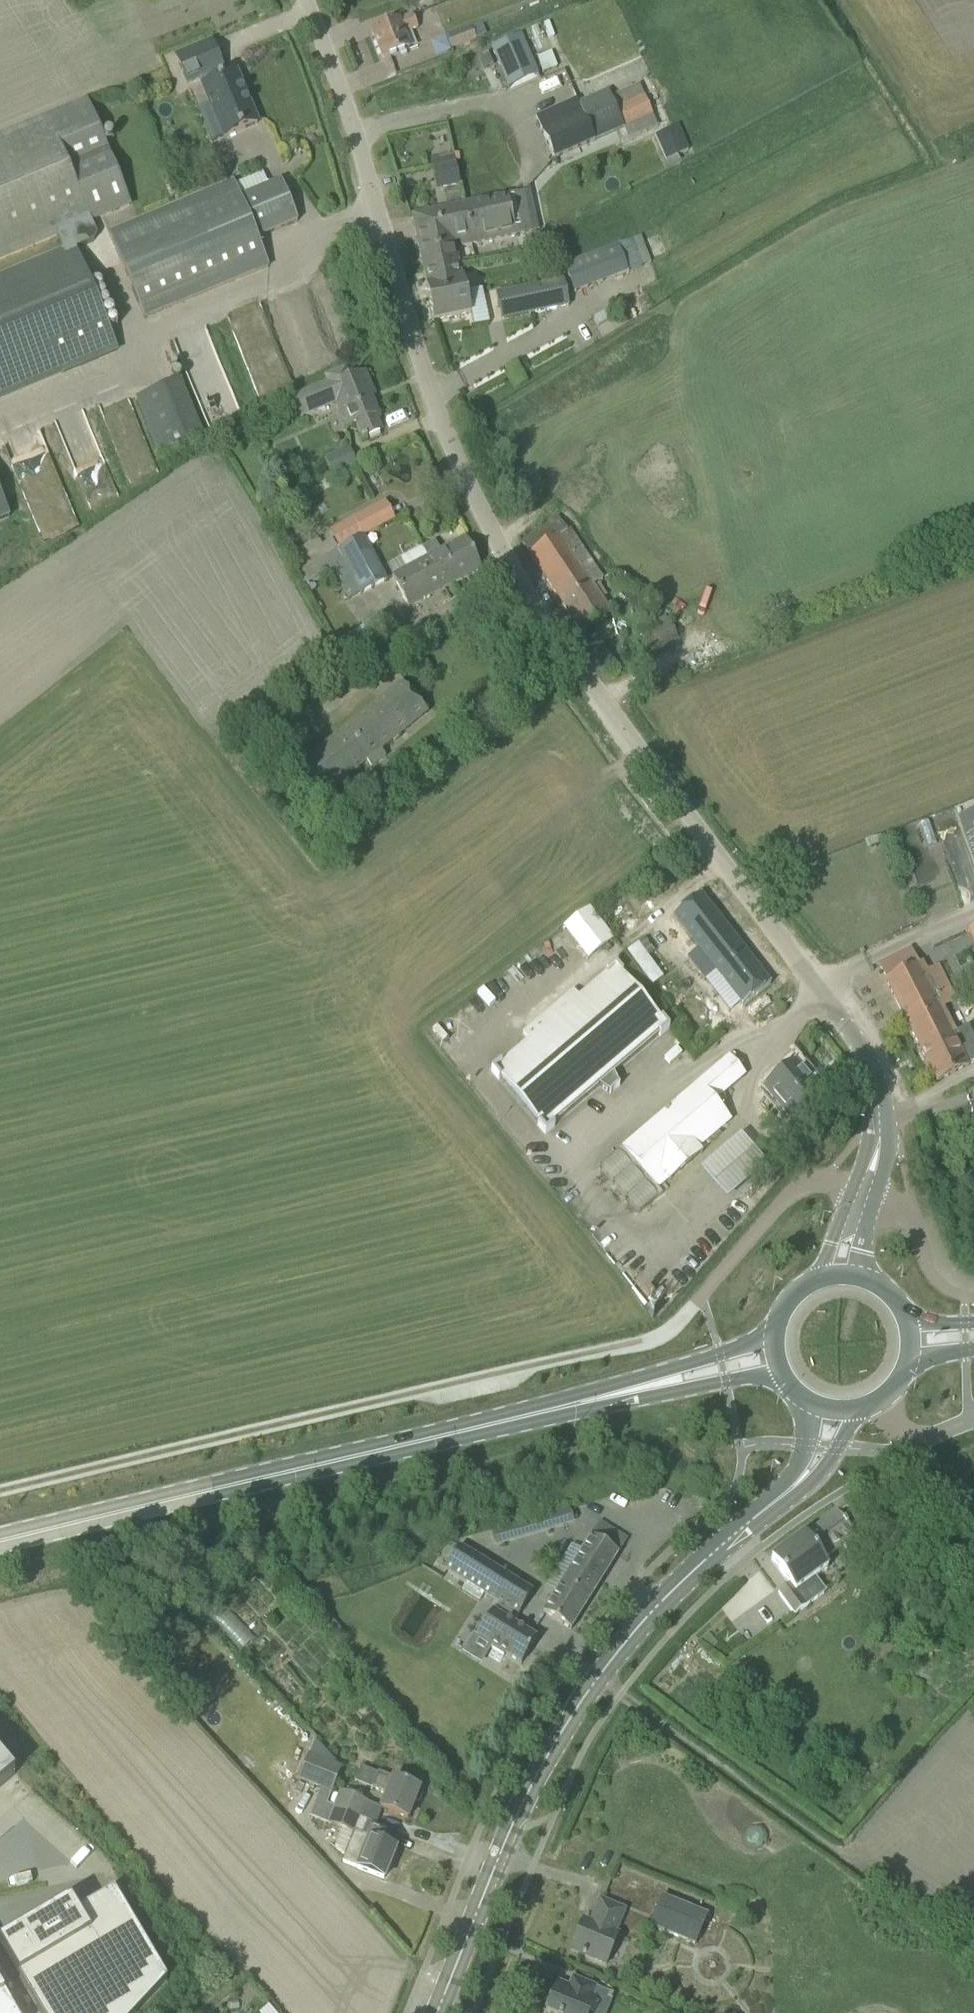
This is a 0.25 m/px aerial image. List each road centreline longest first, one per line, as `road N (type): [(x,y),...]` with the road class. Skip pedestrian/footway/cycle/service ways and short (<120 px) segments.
road 1 (unclassified): [(880,1119),(857,1040),(499,552),(433,392),(306,0)]
road 2 (unclassified): [(864,1192),(823,1184),(793,1195),(663,1334),(0,1494)]
road 3 (tertiary): [(436,2012),(508,1833),(562,1731),(665,1600),(787,1491)]
road 4 (primary): [(0,1541),(614,1396)]
road 5 (primary): [(775,1333),(665,1369),(614,1396)]
road 6 (primary): [(614,1396),(784,1378)]
road 7 (unclassified): [(973,1298),(933,1275),(915,1217),(864,1192)]
road 8 (unclassified): [(882,1399),(907,1450),(973,1422)]

